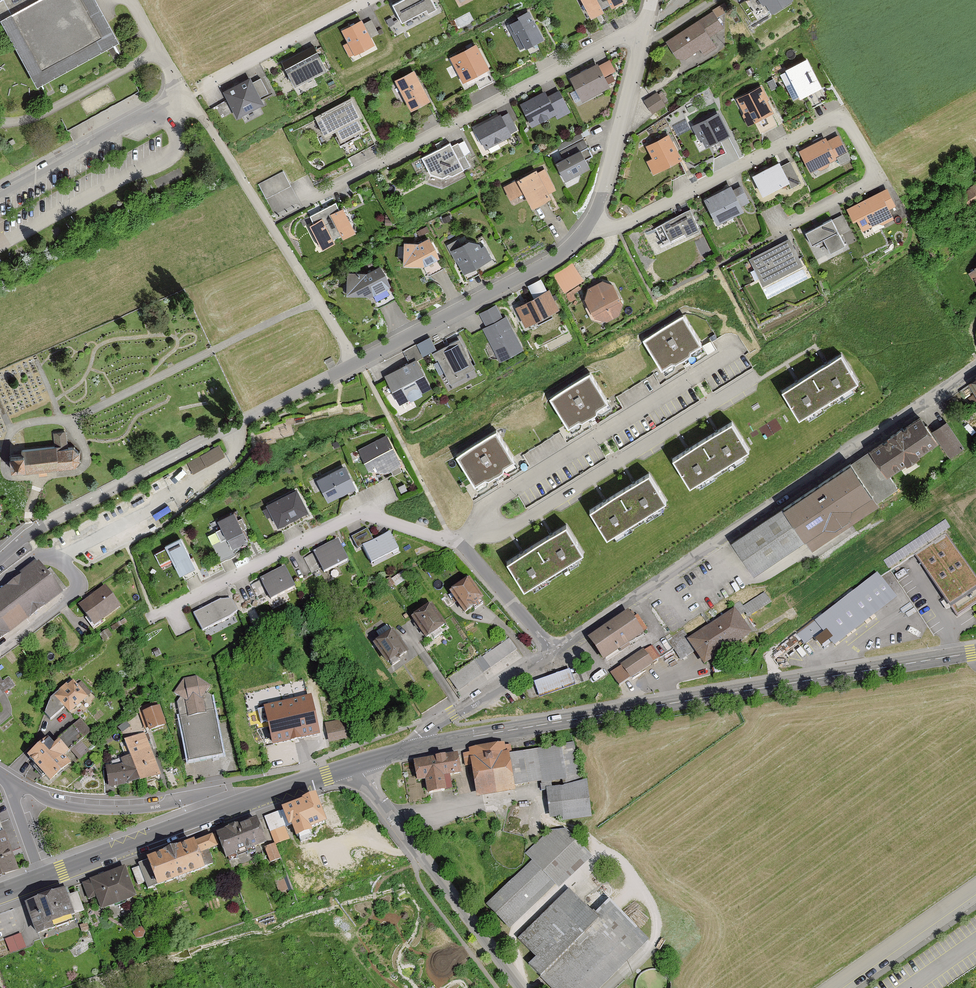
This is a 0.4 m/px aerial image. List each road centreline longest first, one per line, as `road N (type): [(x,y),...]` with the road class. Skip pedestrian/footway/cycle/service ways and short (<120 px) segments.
road 1 (residential): [(0,561),(31,535),(563,252),(591,226),(651,0)]
road 2 (residential): [(975,370),(407,751)]
road 3 (secondary): [(407,751),(975,653)]
road 4 (residential): [(462,546),(754,377)]
road 5 (residential): [(462,546),(484,505),(727,361)]
road 6 (residential): [(274,794),(93,810),(6,781)]
road 7 (tertiary): [(518,987),(359,765)]
road 8 (secondary): [(274,794),(41,881)]
road 9 (residential): [(185,91),(0,192)]
road 10 (residential): [(975,887),(835,987)]

